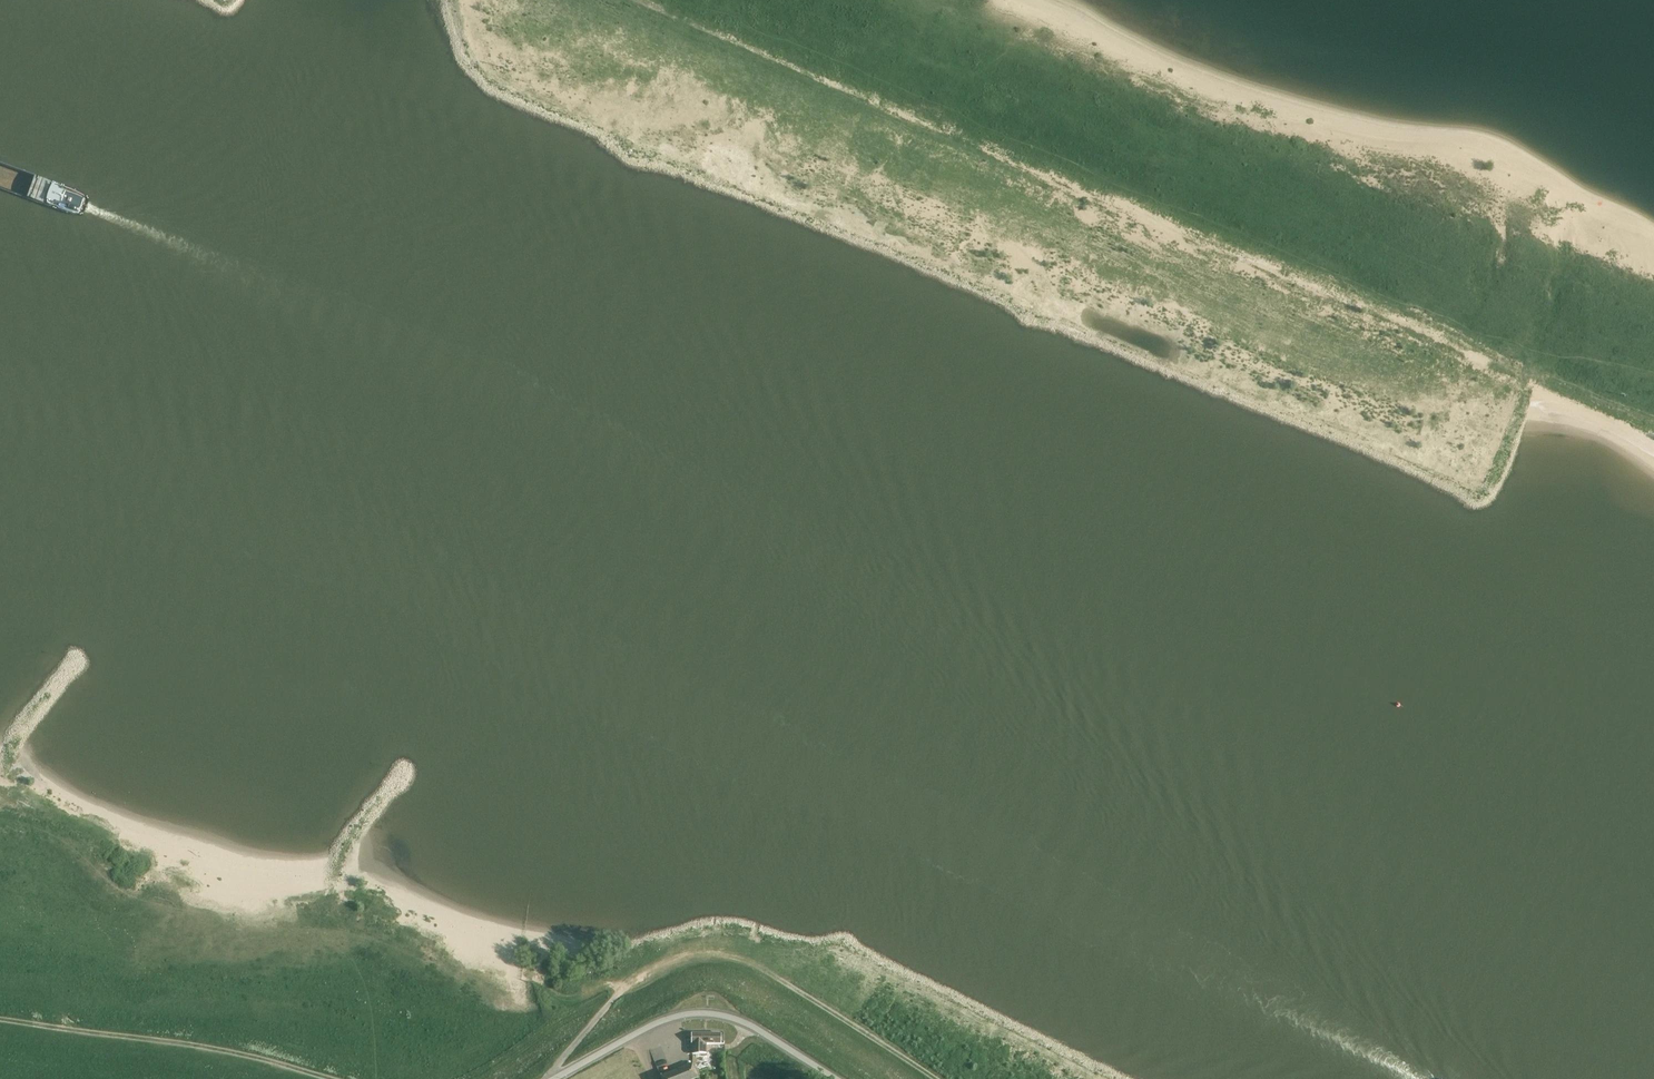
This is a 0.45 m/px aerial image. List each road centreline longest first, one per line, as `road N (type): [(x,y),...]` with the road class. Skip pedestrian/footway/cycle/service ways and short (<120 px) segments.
road 1 (track): [(0,1020),(202,1045),(338,1078)]
road 2 (tertiary): [(835,1078),(750,1026),(709,1013),(651,1026),(553,1078)]

